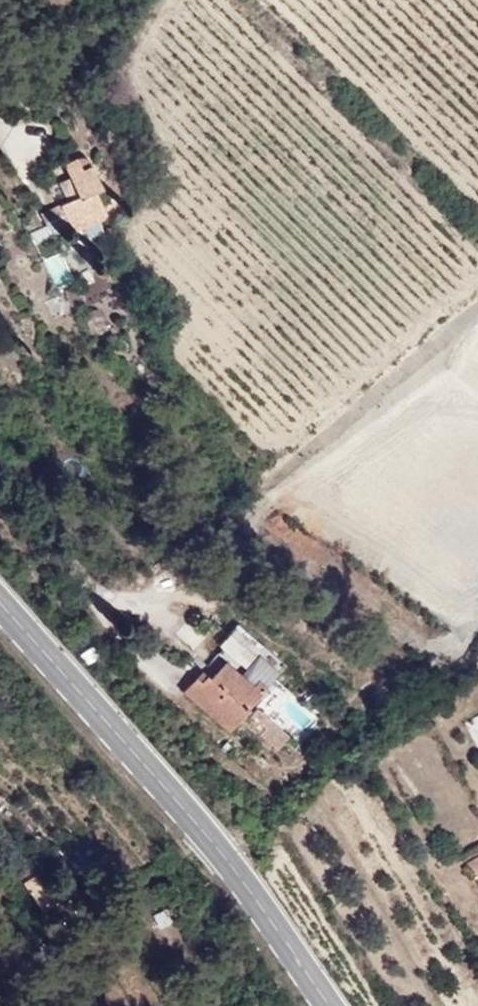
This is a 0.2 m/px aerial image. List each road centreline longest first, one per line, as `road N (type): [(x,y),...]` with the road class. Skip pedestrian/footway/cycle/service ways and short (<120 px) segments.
road 1 (secondary): [(0,603),(189,812),(331,1005)]

